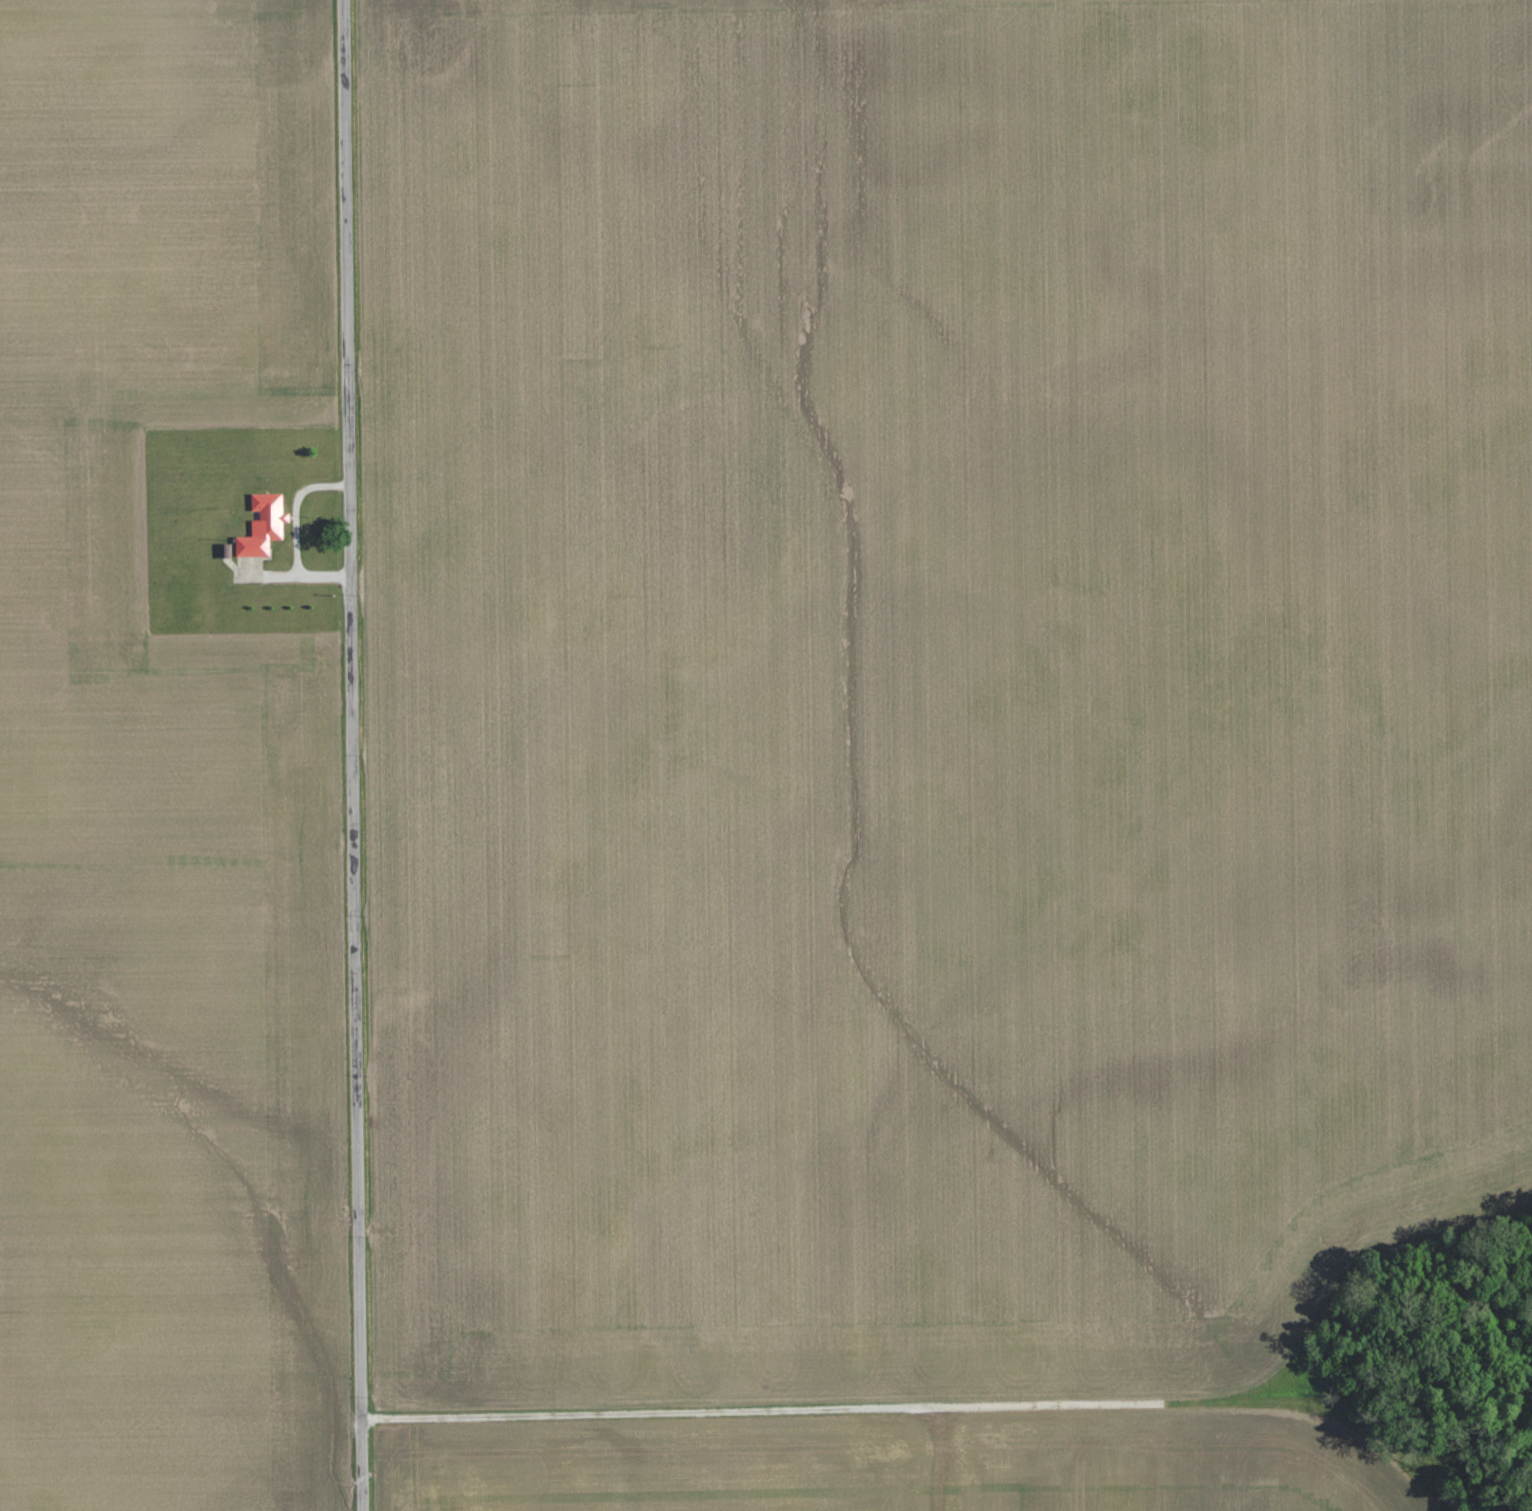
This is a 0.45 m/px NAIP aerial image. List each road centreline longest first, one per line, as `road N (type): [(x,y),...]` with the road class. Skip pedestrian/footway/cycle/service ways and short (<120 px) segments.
road 1 (residential): [(366,1510),(344,0)]

